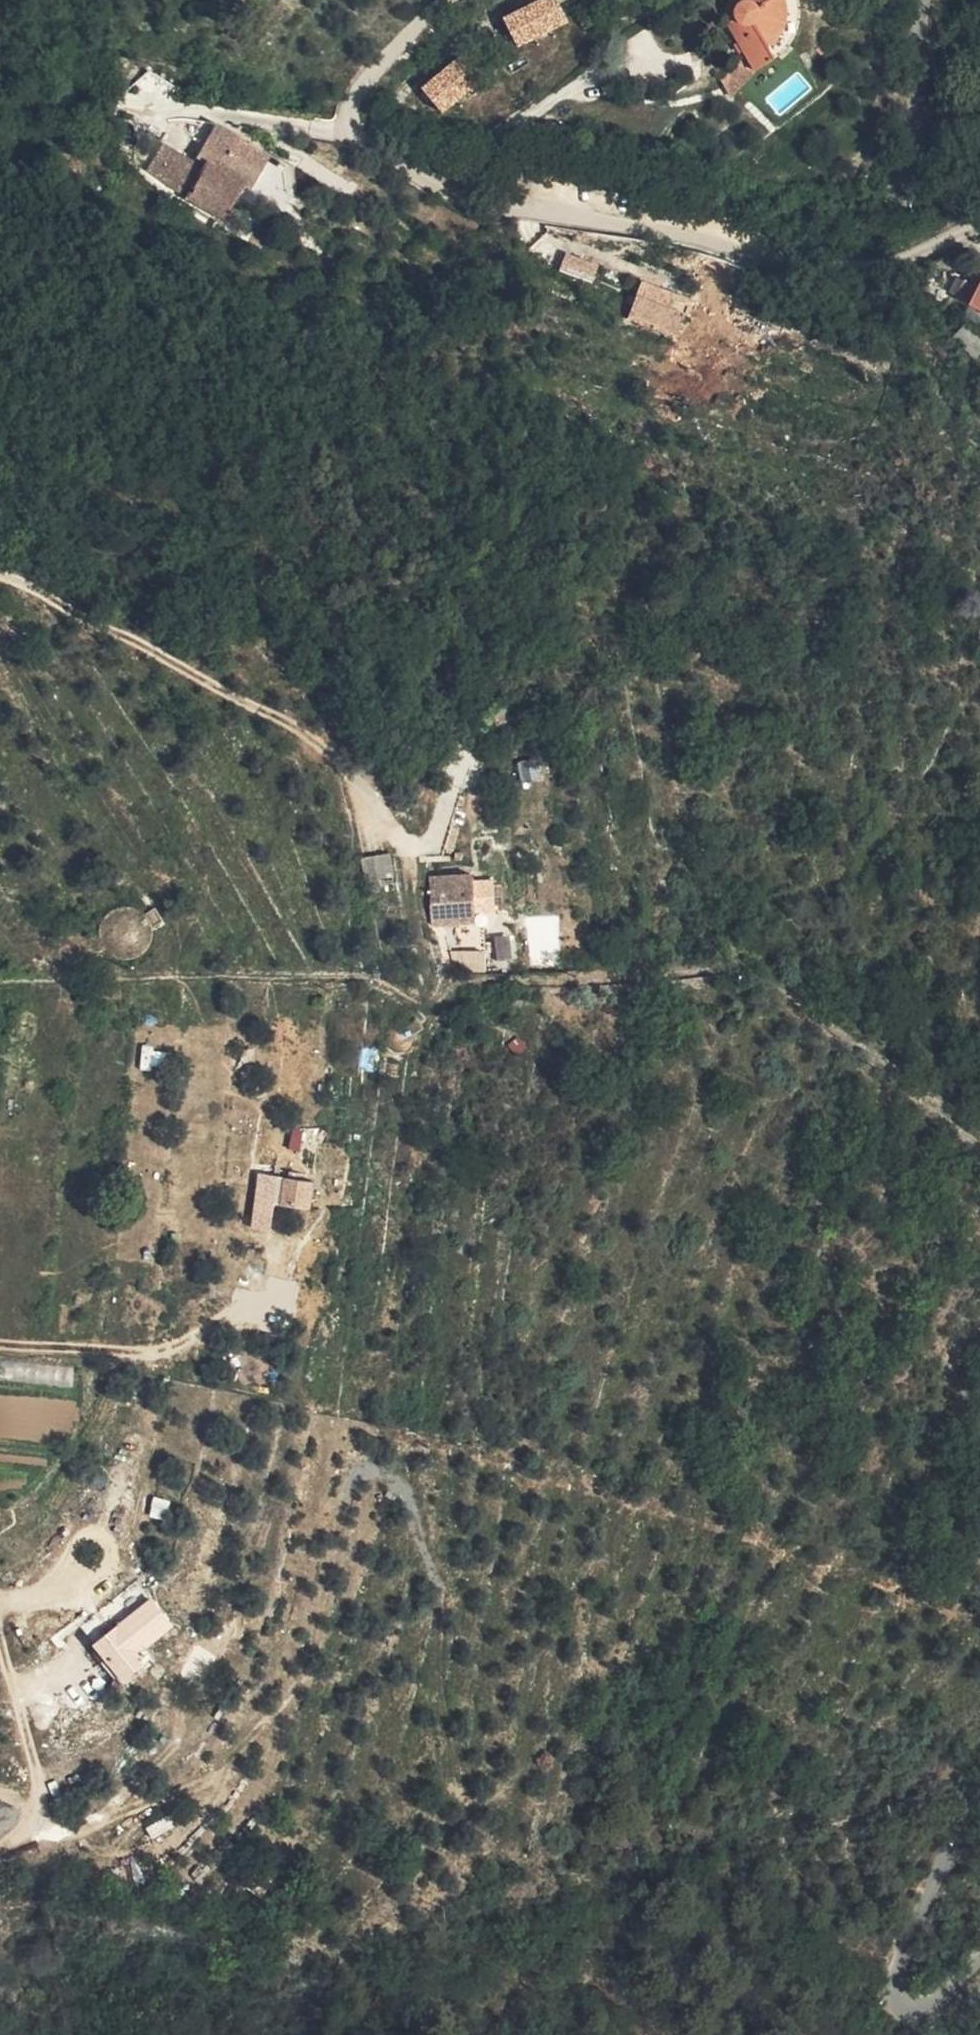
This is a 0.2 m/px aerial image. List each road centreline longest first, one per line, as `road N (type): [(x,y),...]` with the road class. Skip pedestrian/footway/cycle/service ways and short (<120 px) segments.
road 1 (residential): [(979,229),(864,269),(816,270),(657,222),(550,161),(464,178),(390,159),(356,138),(352,107),(446,0)]
road 2 (track): [(373,797),(289,724),(0,575)]
road 3 (residential): [(979,1957),(923,2011),(901,2009),(890,1996),(909,1939),(979,1835)]
road 4 (residential): [(979,201),(936,207),(906,191),(909,119),(931,0)]
road 5 (track): [(0,1837),(31,1811),(36,1775),(0,1632)]

